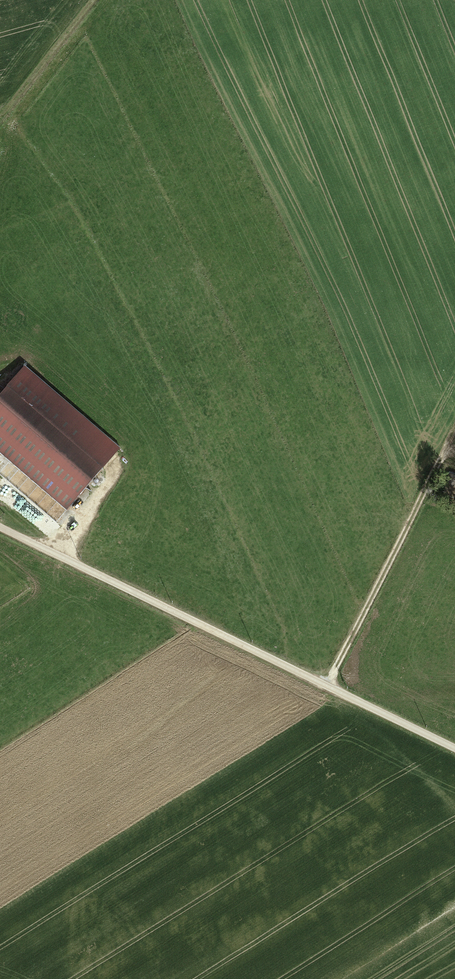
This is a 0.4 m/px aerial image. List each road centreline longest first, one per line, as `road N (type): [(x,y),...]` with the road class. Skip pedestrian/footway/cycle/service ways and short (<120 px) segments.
road 1 (unclassified): [(454,750),(0,526)]
road 2 (track): [(326,687),(454,437)]
road 3 (track): [(0,120),(94,0)]

